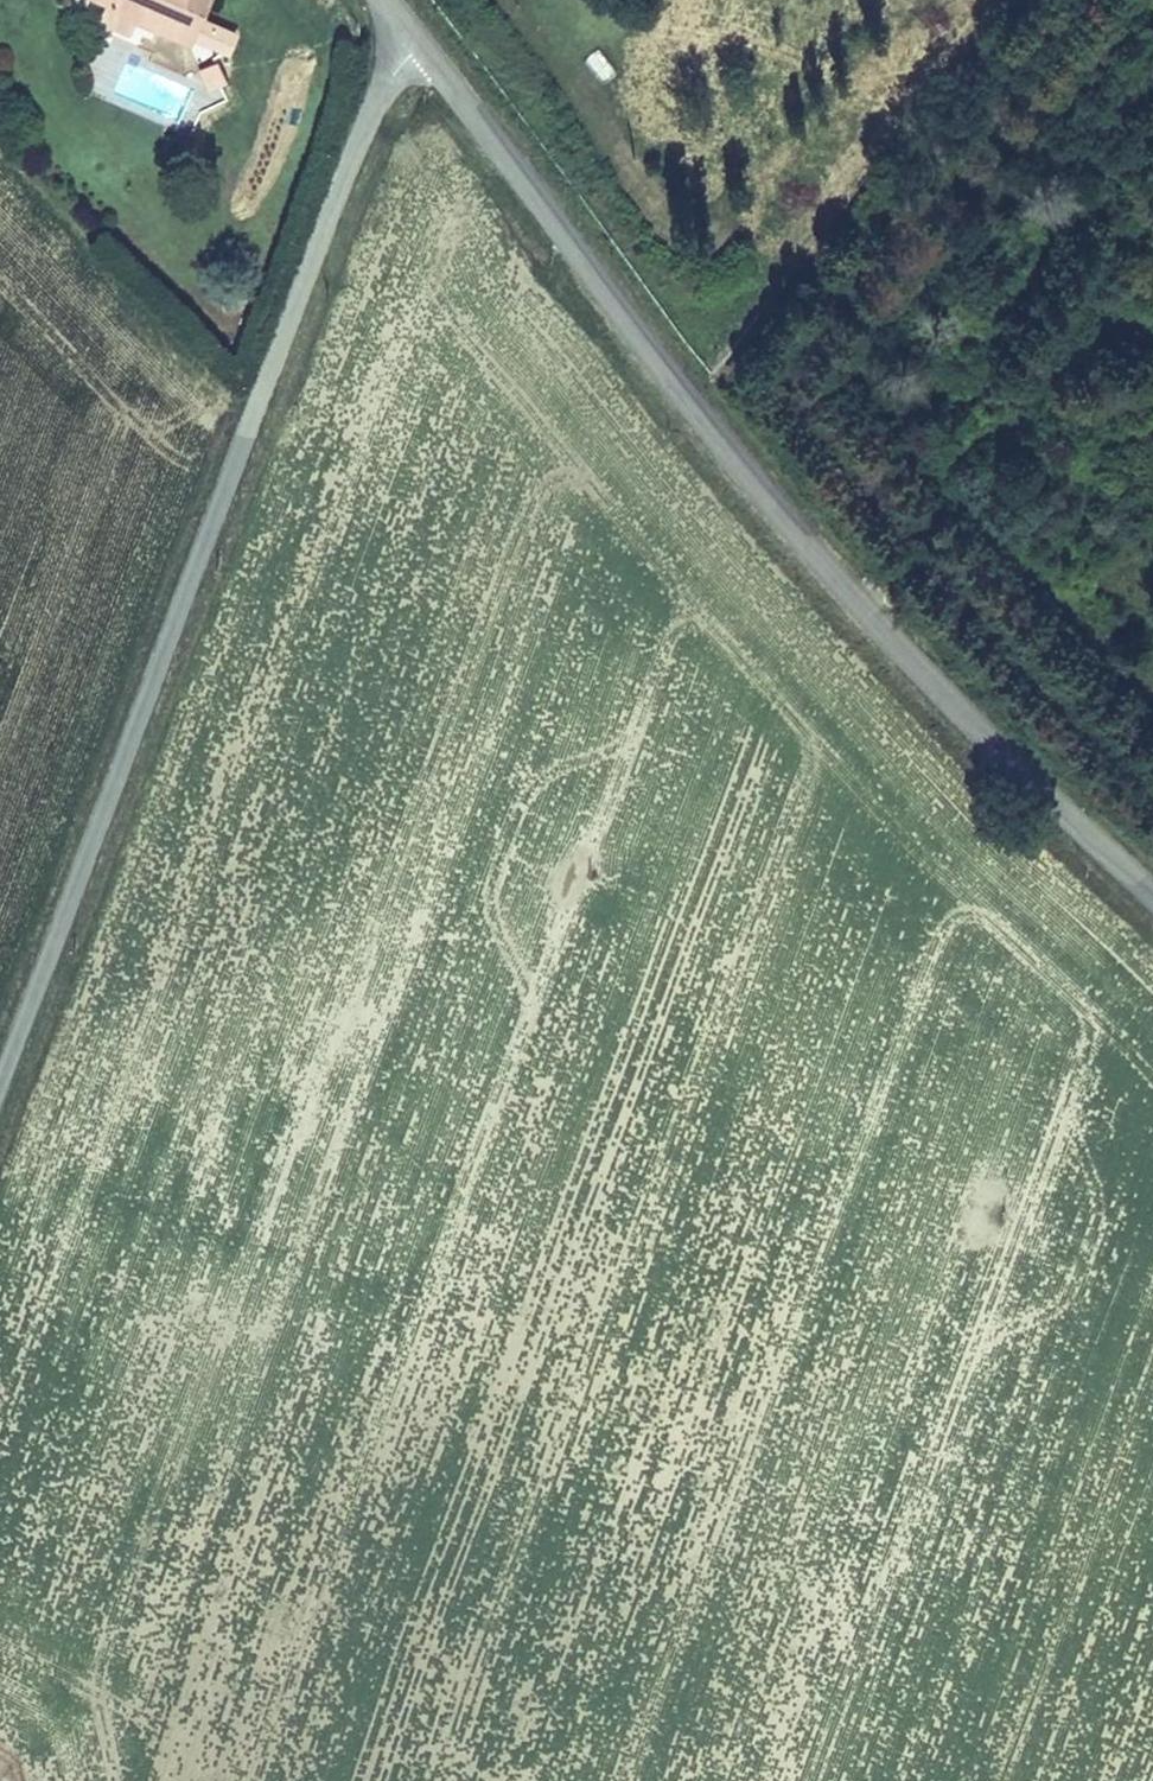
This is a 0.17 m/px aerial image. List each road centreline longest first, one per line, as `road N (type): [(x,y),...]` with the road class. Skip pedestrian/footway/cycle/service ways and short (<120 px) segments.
road 1 (tertiary): [(420,45),(634,337),(858,607),(1152,897)]
road 2 (unclassified): [(0,1081),(378,93),(420,45)]

